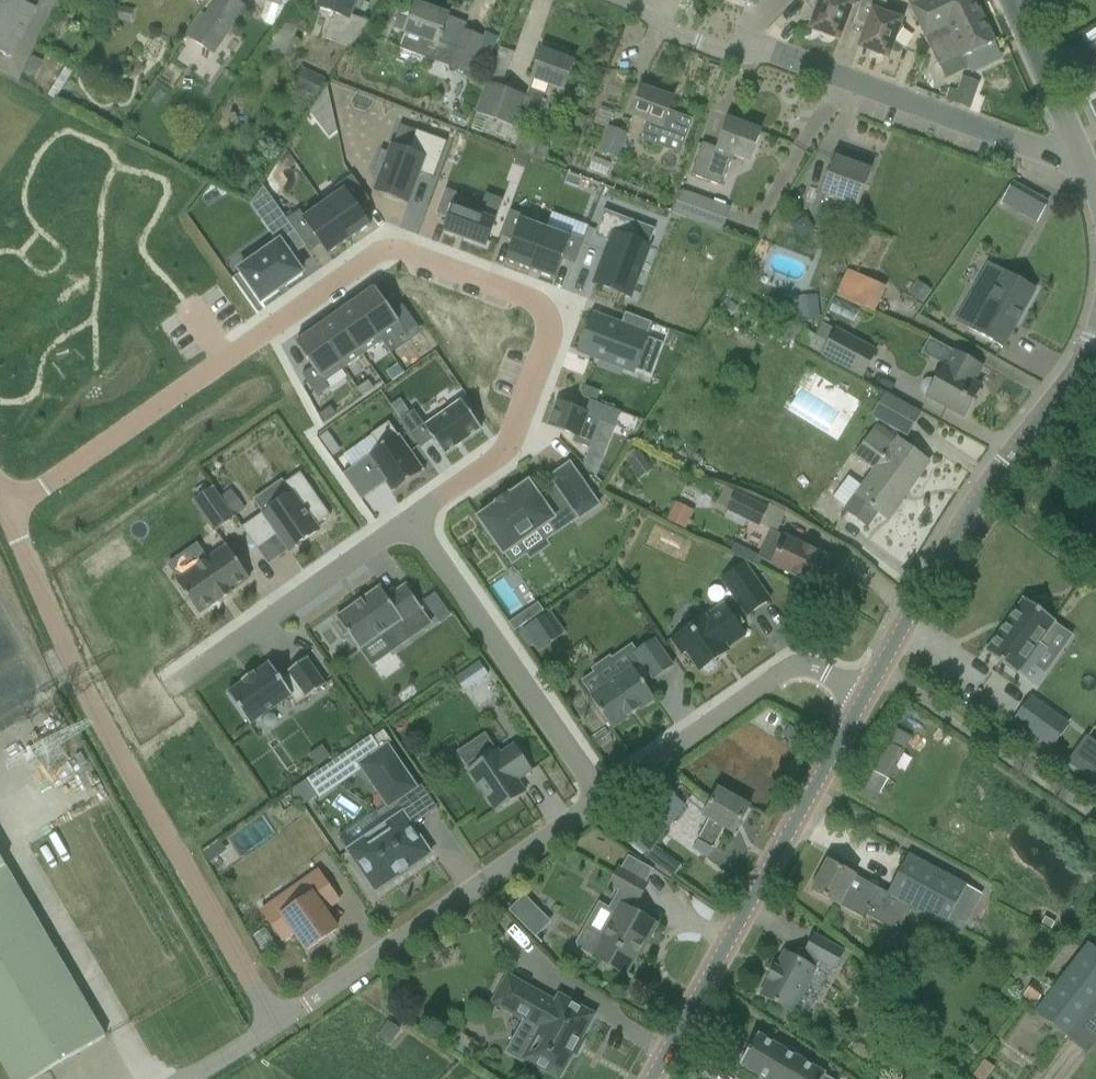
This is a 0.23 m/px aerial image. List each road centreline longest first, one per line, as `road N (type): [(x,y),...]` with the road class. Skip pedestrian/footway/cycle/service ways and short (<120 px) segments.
road 1 (residential): [(410,522),(523,436),(544,306),(376,249),(5,511)]
road 2 (residential): [(277,1024),(122,759),(5,511)]
road 3 (residential): [(1082,153),(1047,157),(785,61),(682,36),(626,0)]
road 4 (tertiary): [(653,1078),(868,689)]
road 5 (tertiary): [(868,689),(947,554),(1095,334)]
road 6 (residential): [(277,1024),(605,799)]
road 7 (residential): [(605,799),(410,522)]
road 8 (residential): [(605,799),(791,671),(822,672),(868,689)]
road 9 (residential): [(410,522),(177,682)]
road 10 (tertiary): [(1082,153),(1012,0)]

